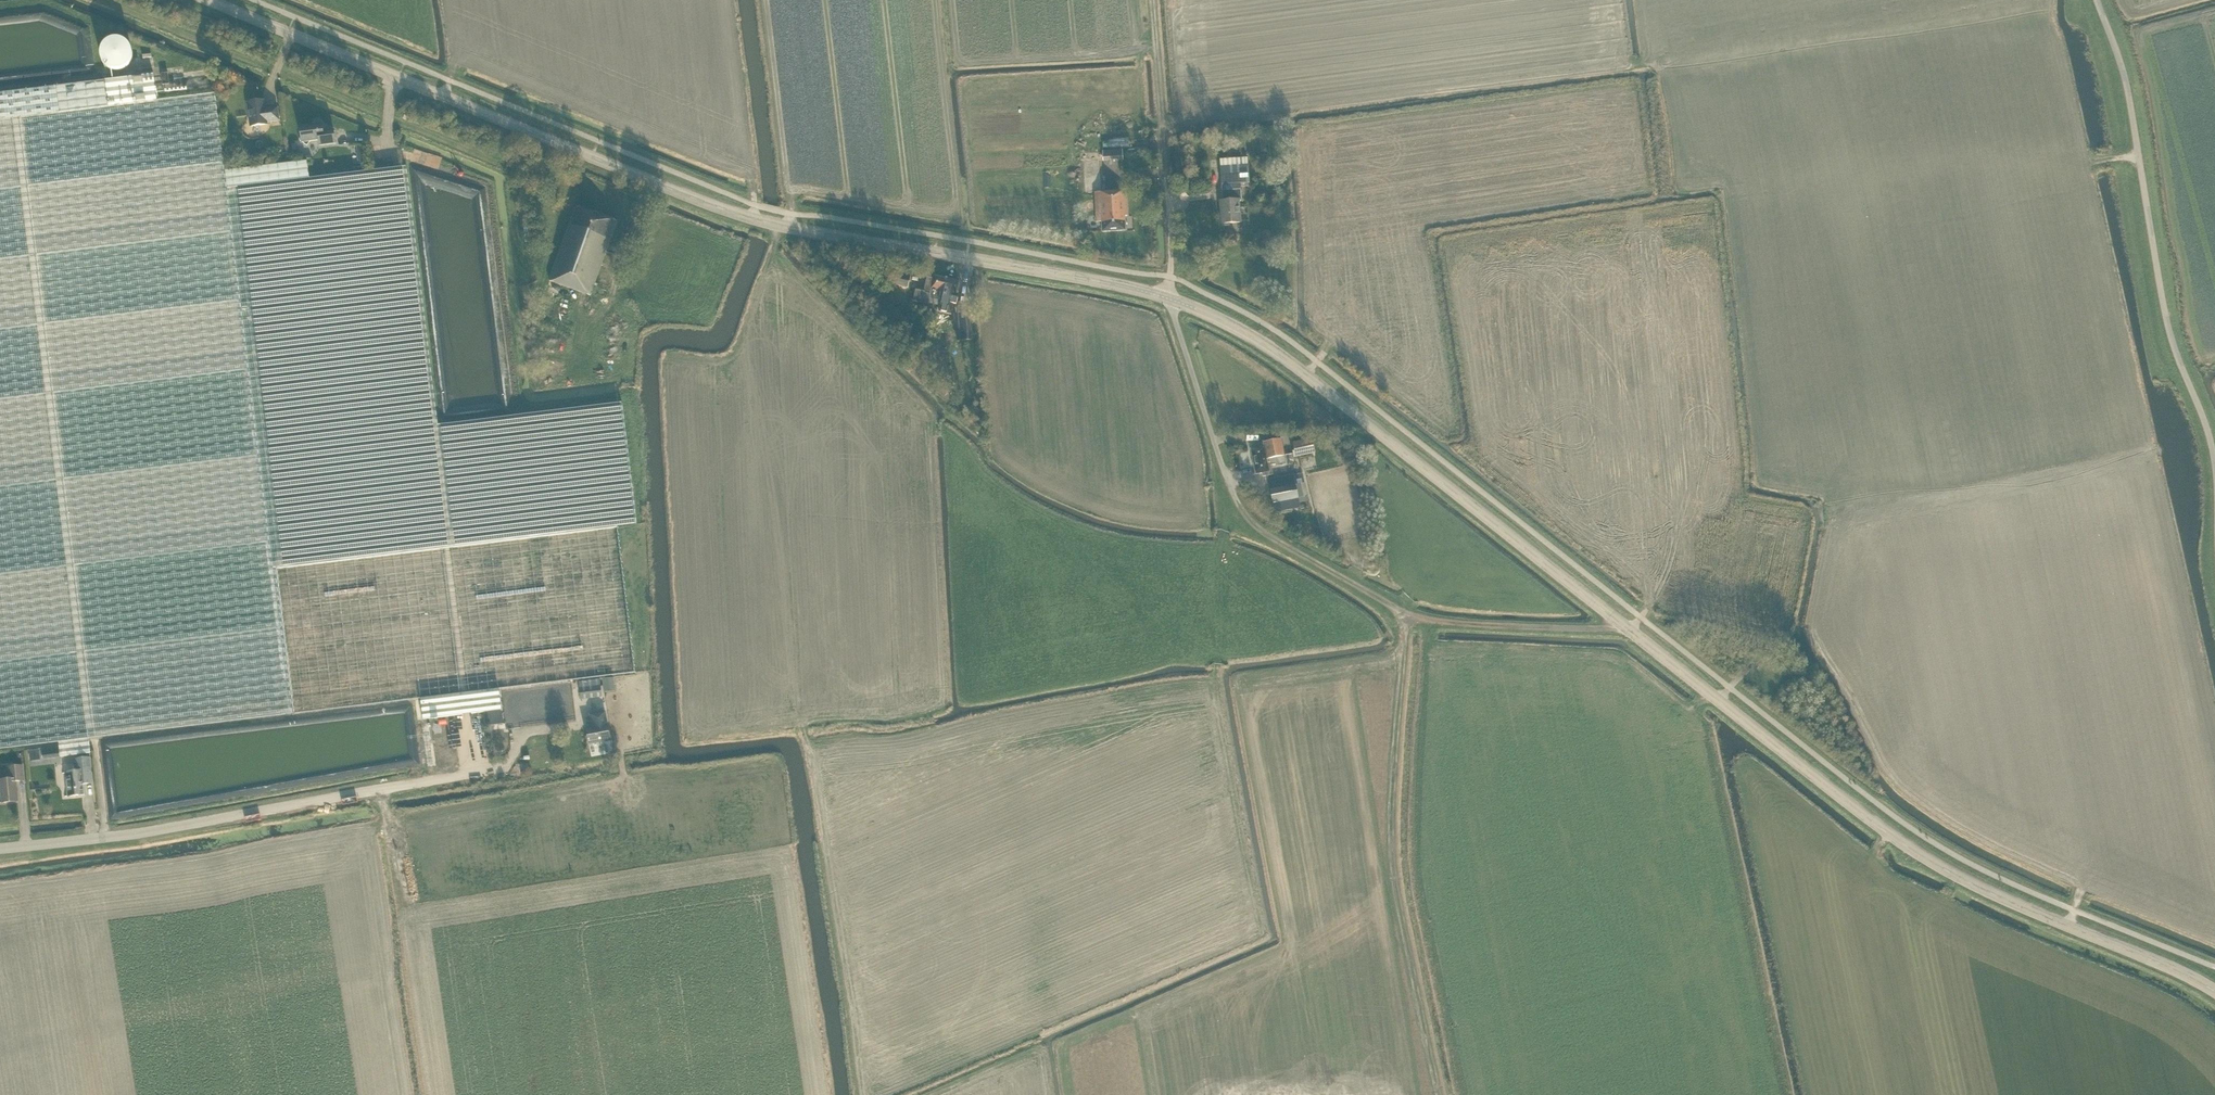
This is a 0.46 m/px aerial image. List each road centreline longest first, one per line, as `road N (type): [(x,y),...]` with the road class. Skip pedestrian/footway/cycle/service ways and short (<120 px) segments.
road 1 (secondary): [(1170,300),(732,213),(208,0)]
road 2 (secondary): [(2214,992),(1928,861),(1628,630)]
road 3 (secondary): [(1628,630),(1282,357),(1170,300)]
road 4 (unclassified): [(0,850),(116,838),(473,775),(479,741)]
road 5 (track): [(1414,618),(1403,631),(1392,863),(1442,1094)]
road 6 (unclassified): [(2214,468),(2170,332),(2121,65),(2097,0)]
road 7 (track): [(1628,630),(1414,618),(1280,549),(1234,507)]
road 8 (unclassified): [(1234,507),(1170,300)]
road 9 (unclassified): [(1170,300),(1163,148)]
road 10 (track): [(1163,148),(1150,0)]

